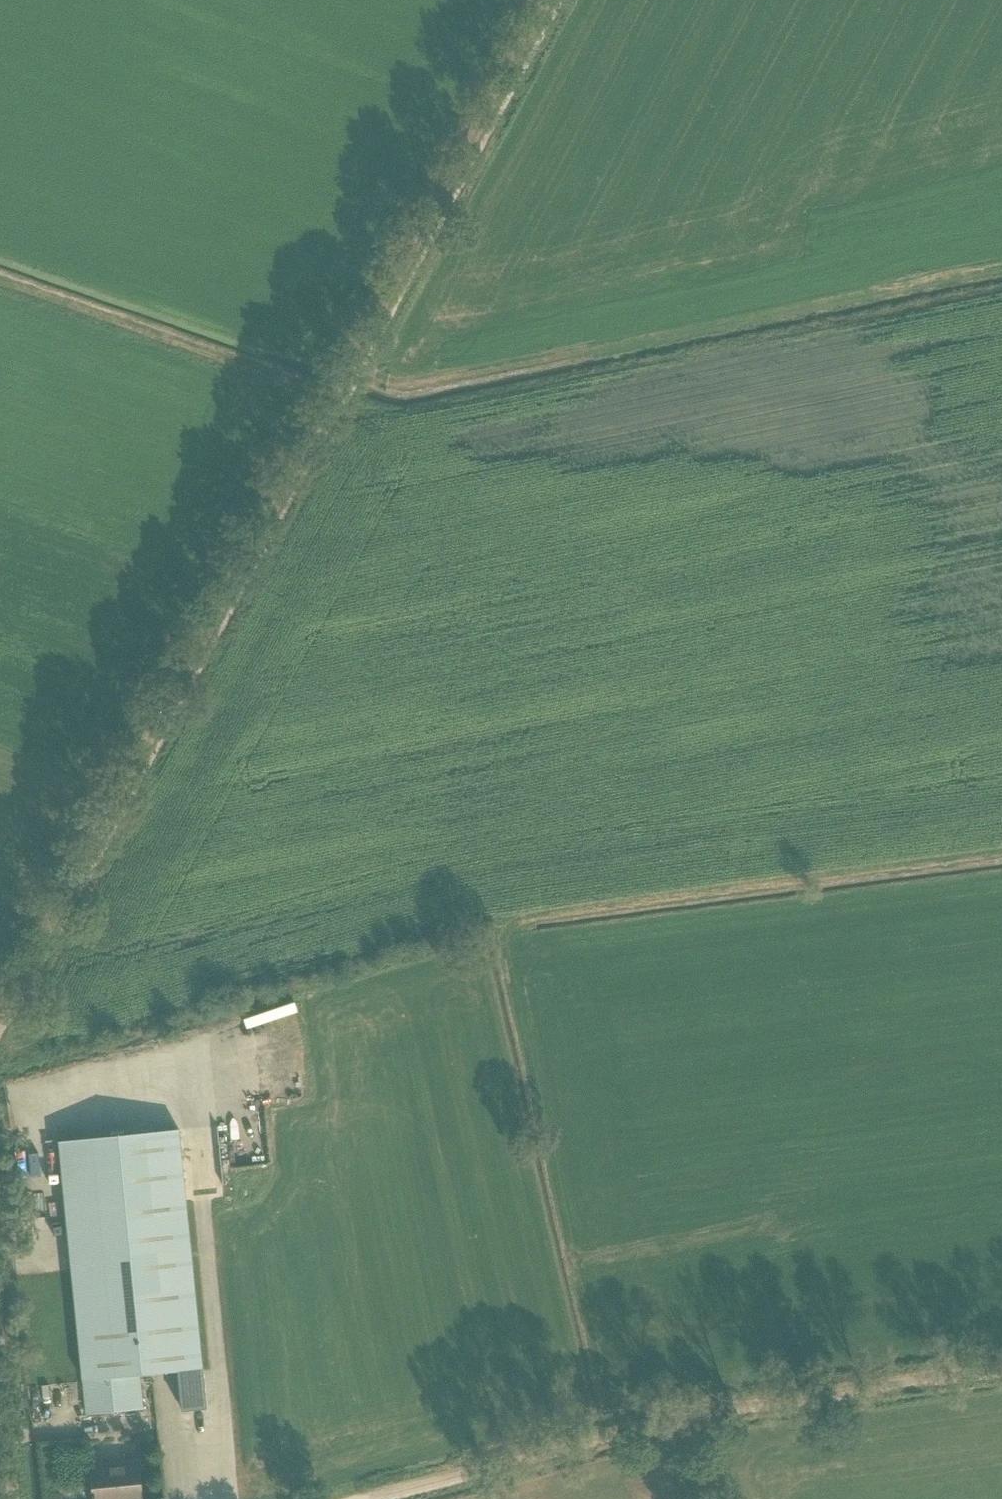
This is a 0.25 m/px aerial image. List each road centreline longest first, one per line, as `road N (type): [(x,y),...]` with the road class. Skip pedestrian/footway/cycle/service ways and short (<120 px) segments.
road 1 (track): [(0,1025),(549,0)]
road 2 (track): [(371,1498),(726,1409),(1001,1370)]
road 3 (unclassified): [(14,1498),(0,1361)]

